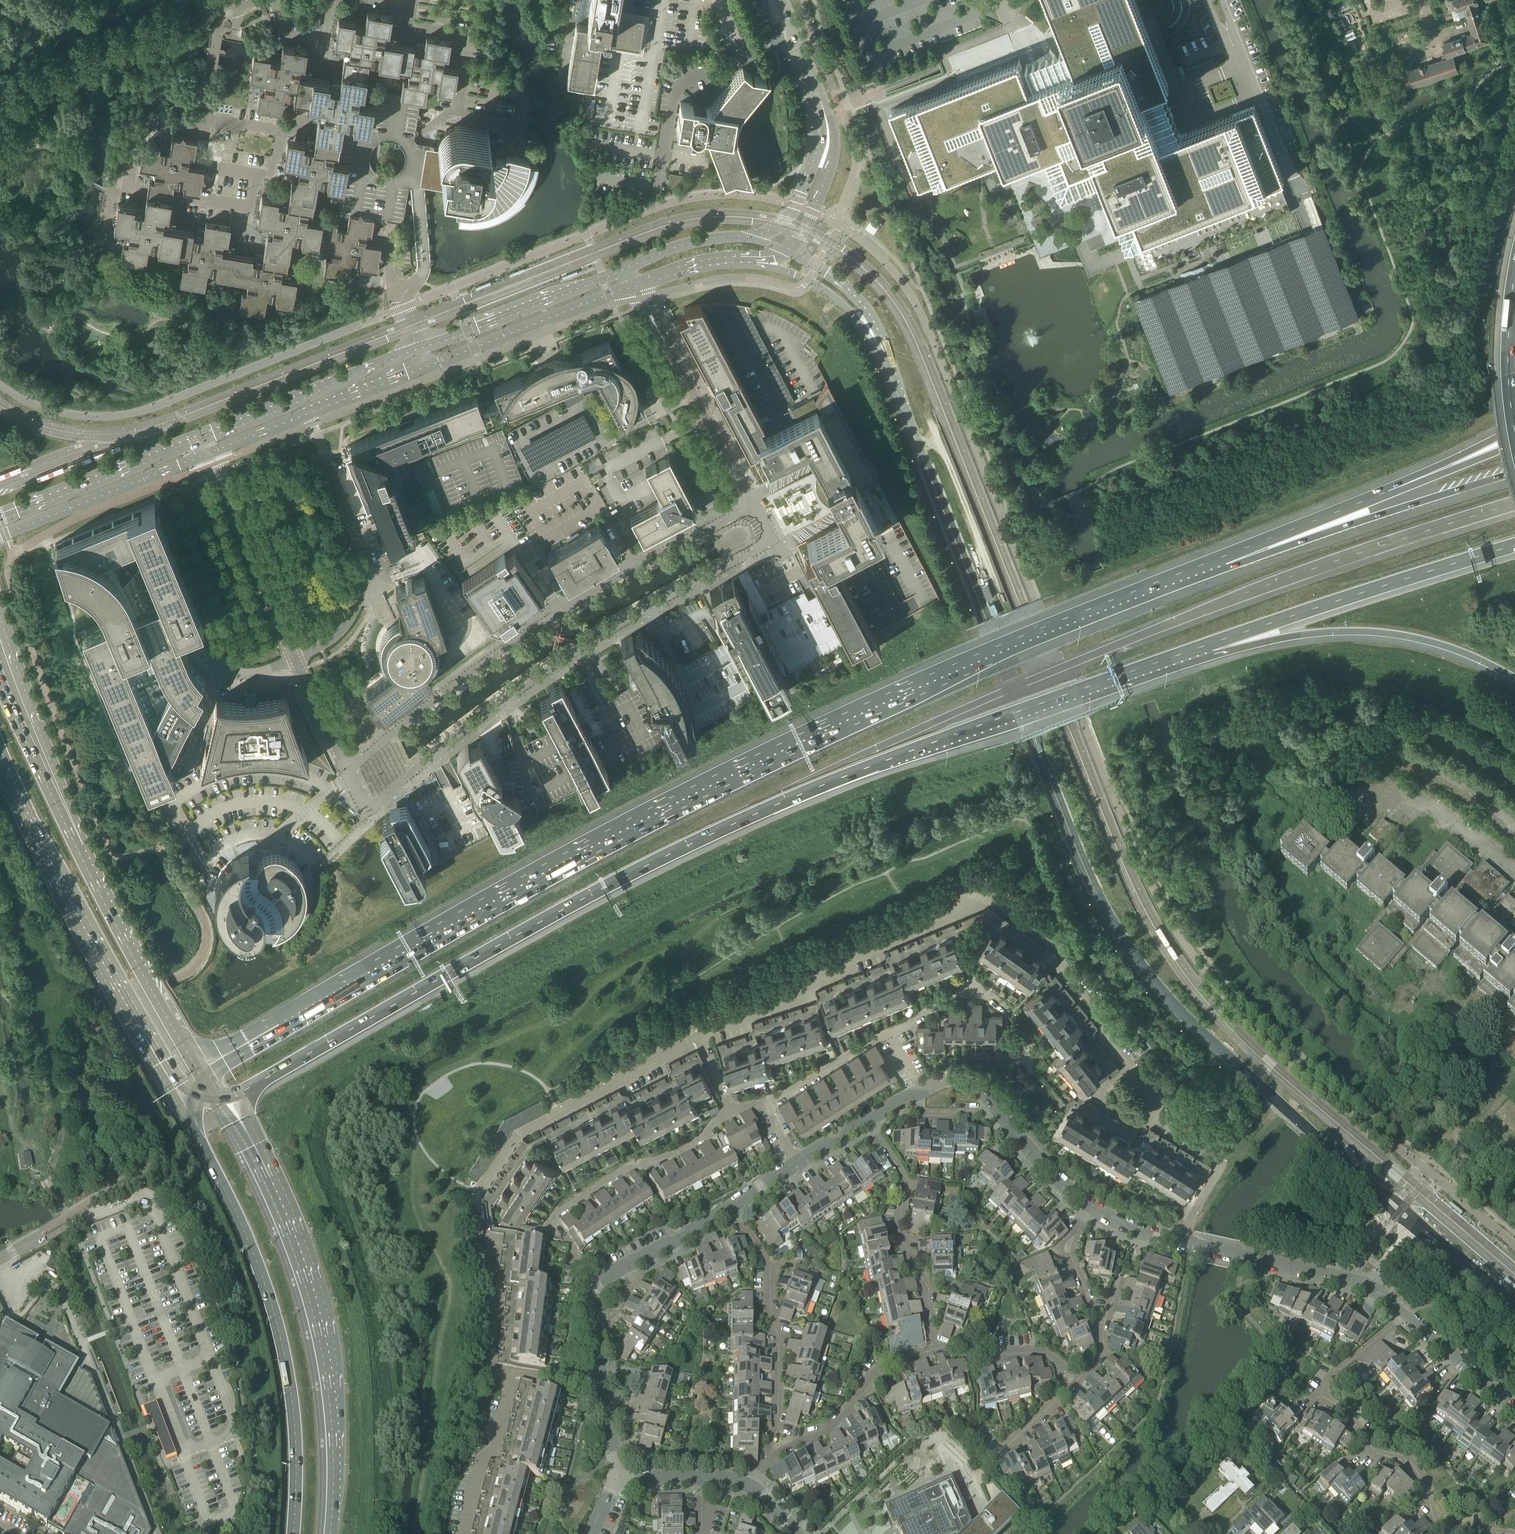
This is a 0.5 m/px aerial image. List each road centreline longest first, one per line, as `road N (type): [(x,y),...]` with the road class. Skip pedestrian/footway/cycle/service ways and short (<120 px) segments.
road 1 (motorway): [(299,1059),(633,872),(749,817),(1205,647)]
road 2 (secondary): [(1372,1188),(1182,1013),(1108,916),(884,349)]
road 3 (motorway): [(1186,580),(973,664),(739,774),(513,890),(325,998)]
road 4 (residential): [(1130,1068),(1069,979),(1063,949),(991,897),(880,946),(802,999),(698,1035)]
road 5 (unclassified): [(369,807),(552,667),(759,549),(764,529),(752,507)]
road 6 (unclassified): [(752,507),(529,633),(350,771)]
road 7 (primary): [(330,1533),(333,1435),(316,1322),(275,1204),(215,1100)]
road 8 (secondary): [(629,267),(206,436)]
road 9 (primary): [(180,1109),(246,1236),(283,1348),(296,1460),(293,1533)]
road 10 (primary): [(0,764),(180,1109)]
road 11 (secondary): [(310,414),(636,284)]
road 12 (motorway): [(1514,474),(1186,580)]
road 13 (motorway): [(1205,647),(1514,546)]
road 14 (motorway): [(1205,647),(1365,631),(1443,646),(1514,679)]
road 15 (residential): [(1449,1533),(1433,1519),(1411,1465),(1370,1448),(1344,1410),(1321,1397),(1336,1370),(1405,1314)]
road 16 (residential): [(698,1035),(516,1134),(479,1191),(477,1226)]
road 17 (unclassified): [(295,660),(339,632),(363,579),(359,542),(310,414)]
road 18 (primary): [(200,1071),(77,848)]
road 19 (residential): [(779,1450),(769,1266),(730,1208)]
road 20 (unclassified): [(752,507),(636,284)]
road 21 (residential): [(933,1347),(927,1284),(899,1231),(902,1174),(866,1119)]
road 22 (primary): [(77,848),(0,617)]
road 23 (secondary): [(0,537),(212,452)]
road 24 (residential): [(546,1231),(553,1215),(629,1166),(653,1163),(702,1137),(730,1110)]
road 25 (unclassified): [(295,660),(212,452)]
road 26 (secondary): [(206,436),(0,514)]
road 27 (motorway): [(1364,501),(1186,580)]
road 28 (residential): [(933,1347),(882,1364),(836,1422),(779,1450)]
road 29 (primary): [(77,848),(0,678)]
road 30 (residential): [(1176,1242),(1220,1164),(1149,1120)]
road 31 (residential): [(511,1371),(462,1533)]
road 32 (motorway): [(1514,426),(1364,501)]
road 33 (residential): [(477,1226),(496,1305),(489,1363),(511,1371)]
road 34 (secondary): [(754,259),(833,296),(884,349)]
road 35 (motorway): [(1514,445),(1364,501)]
road 36 (residential): [(1071,1383),(1043,1352),(985,1360),(933,1347)]
road 37 (motorway): [(1514,275),(1509,354),(1514,424)]
road 38 (primary): [(325,998),(200,1071)]
road 39 (residential): [(1405,1314),(1514,1409)]
road 40 (secondary): [(884,349),(867,309),(827,273),(786,251)]
road 41 (residential): [(887,1033),(966,987),(1010,1014)]
road 42 (residential): [(763,1103),(887,1033)]
road 43 (residential): [(1091,1208),(997,1105)]
road 44 (residential): [(975,1414),(997,1445),(1007,1446),(1071,1383)]
road 45 (unclassified): [(827,127),(795,207),(757,240)]
road 46 (unclassified): [(786,251),(819,197),(830,163),(827,127)]
road 47 (unclassified): [(827,127),(781,0)]
road 48 (residential): [(1242,1255),(1371,1286)]
road 49 (secondary): [(757,240),(690,243),(629,267)]
road 50 (residential): [(1104,1325),(1070,1254),(1069,1235),(1091,1208)]
road 51 (secondary): [(1412,1229),(1514,1313)]
road 52 (secondary): [(1514,1301),(1416,1223)]
road 53 (unclassified): [(295,660),(350,771)]
road 54 (secondary): [(636,284),(704,263),(754,259)]

